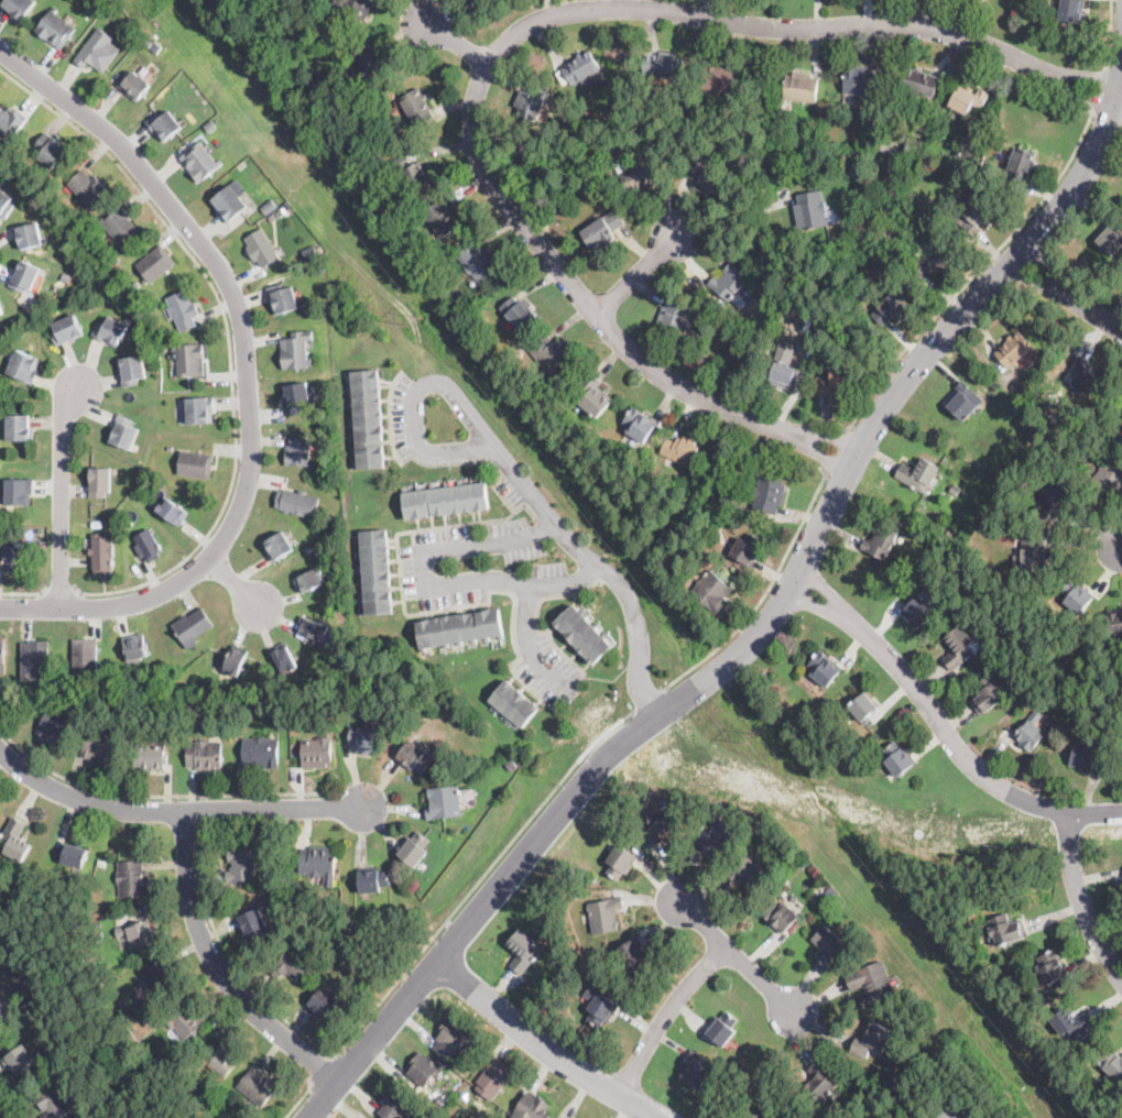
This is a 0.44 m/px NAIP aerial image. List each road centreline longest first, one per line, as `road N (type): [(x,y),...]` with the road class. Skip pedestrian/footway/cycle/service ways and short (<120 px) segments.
road 1 (residential): [(311,1117),(608,750),(715,669),(796,578),(853,453),(914,361),(1053,218),(1096,147),(1121,76)]
road 2 (residential): [(1120,90),(960,35),(769,29),(675,12),(547,14),(514,29),(486,59),(472,92),(476,151),(490,188),(631,353),(675,385),(853,453)]
road 3 (residential): [(0,607),(129,605),(179,584),(211,556),(248,494),(254,456),(231,284),(113,142),(0,53)]
road 4 (residential): [(657,709),(641,683),(642,639),(627,592),(556,525),(442,383),(415,391),(410,421),(418,441),(431,450),(491,447)]
road 5 (residential): [(1121,810),(1066,811),(1018,796),(974,767),(907,680),(796,578)]
road 6 (residential): [(364,808),(102,808),(59,794),(0,750)]
road 7 (residential): [(556,525),(505,544),(424,552),(423,568),(444,587),(567,583),(606,572)]
road 8 (residential): [(339,1084),(252,1012),(214,964),(187,883),(186,811)]
road 9 (residential): [(436,961),(563,1062),(659,1117)]
road 10 (residential): [(62,607),(64,424),(80,385)]
road 11 (residential): [(616,1093),(679,993),(722,943)]
road 12 (residential): [(1121,982),(1081,908),(1066,811)]
road 13 (residential): [(679,900),(793,1012)]
road 14 (residential): [(1021,257),(1121,331)]
road 15 (residential): [(531,585),(529,639),(569,694)]

